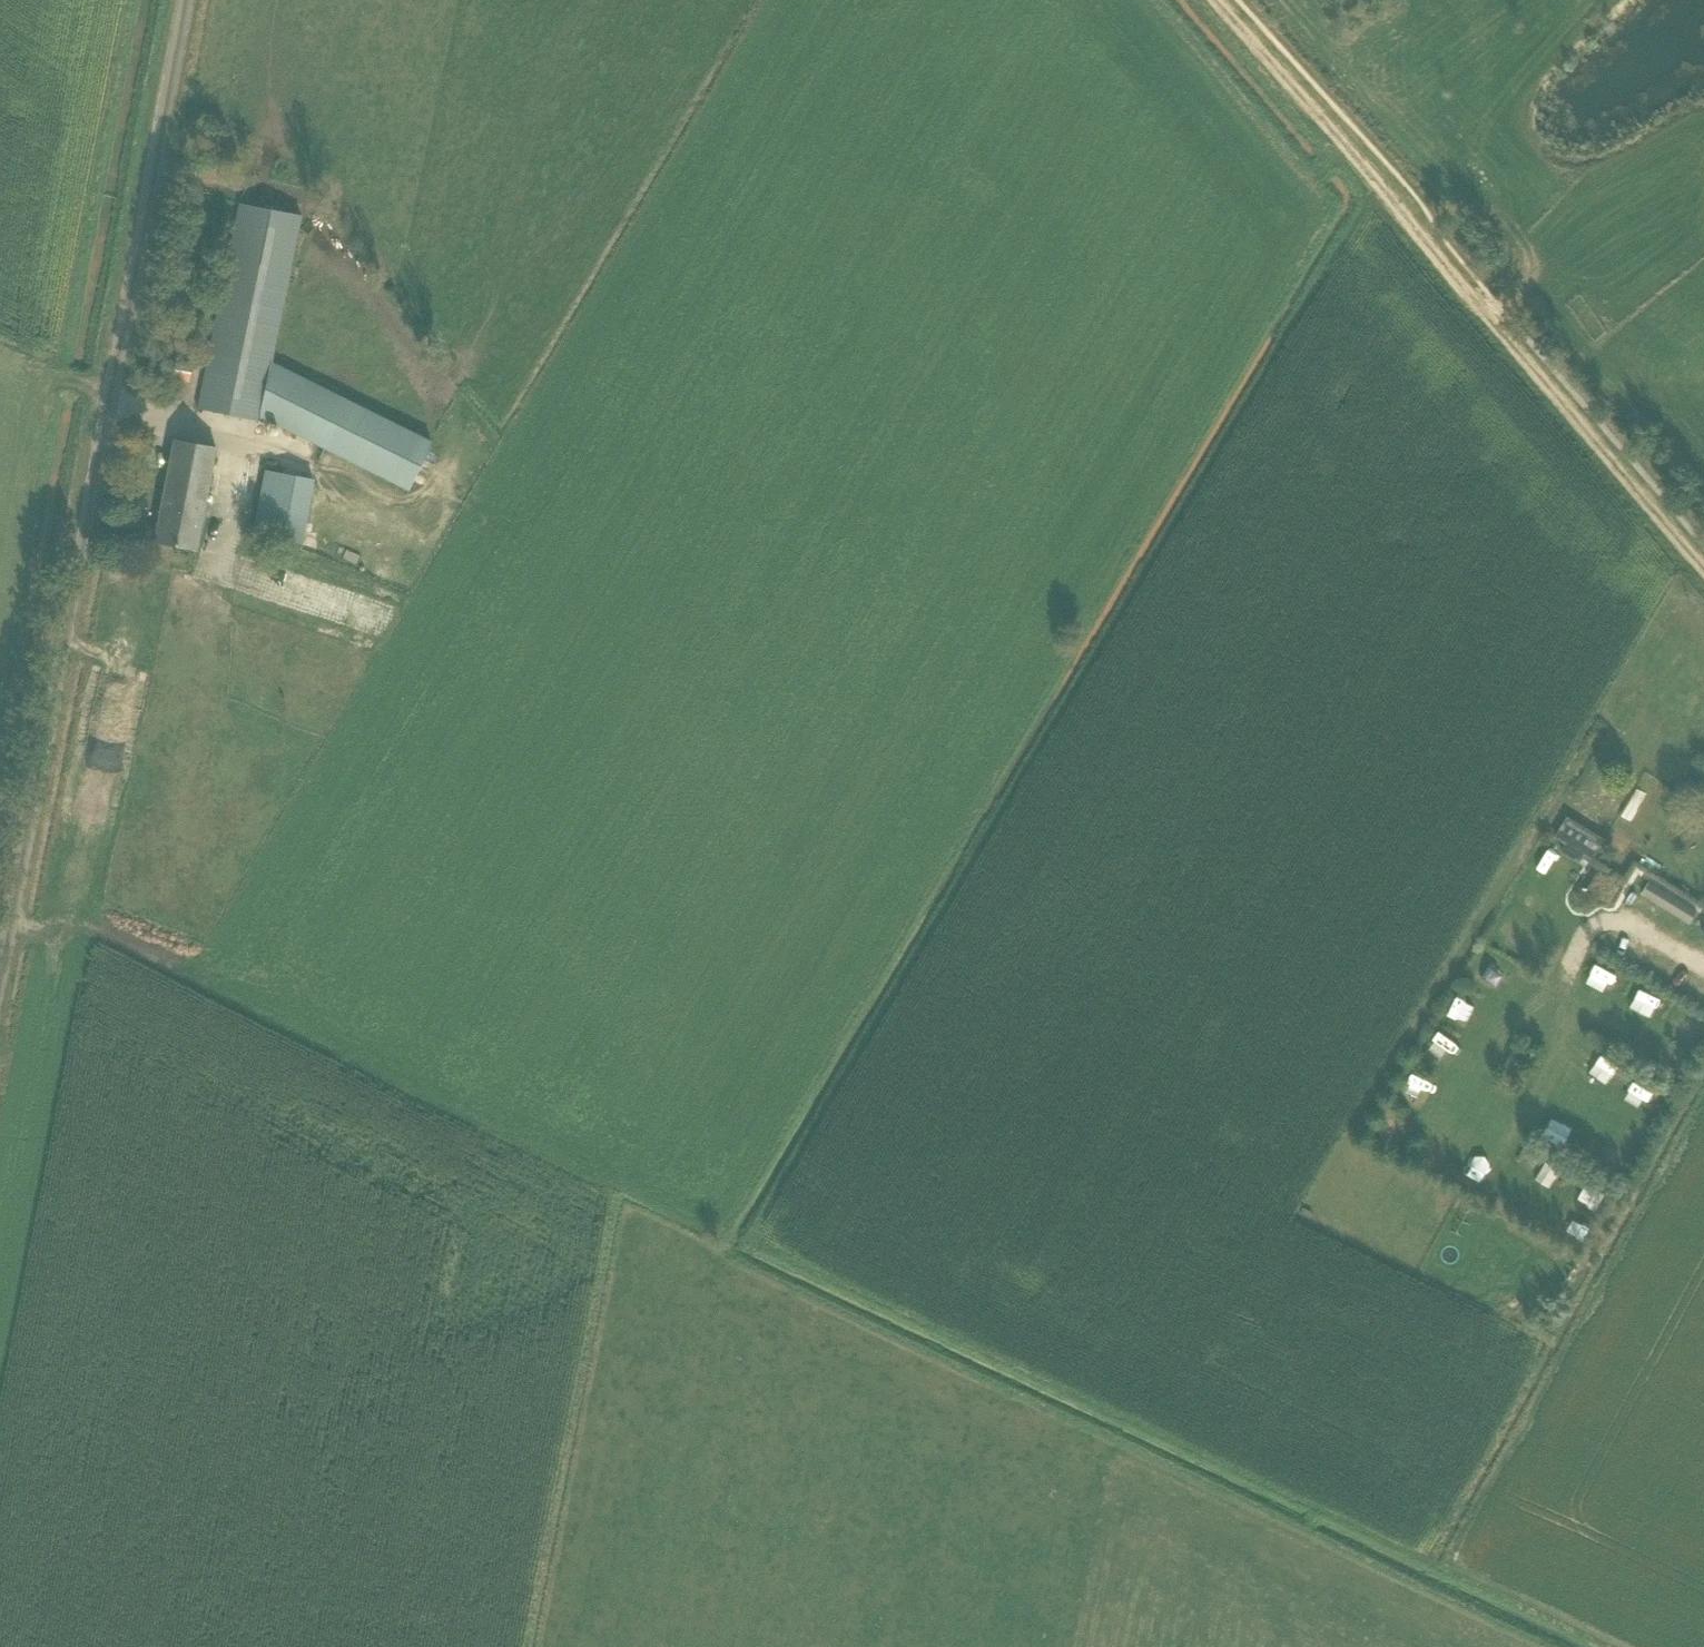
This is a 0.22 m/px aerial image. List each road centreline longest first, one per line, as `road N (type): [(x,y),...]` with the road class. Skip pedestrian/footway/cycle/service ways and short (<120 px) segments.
road 1 (unclassified): [(0,931),(183,0)]
road 2 (track): [(1221,0),(1703,568)]

